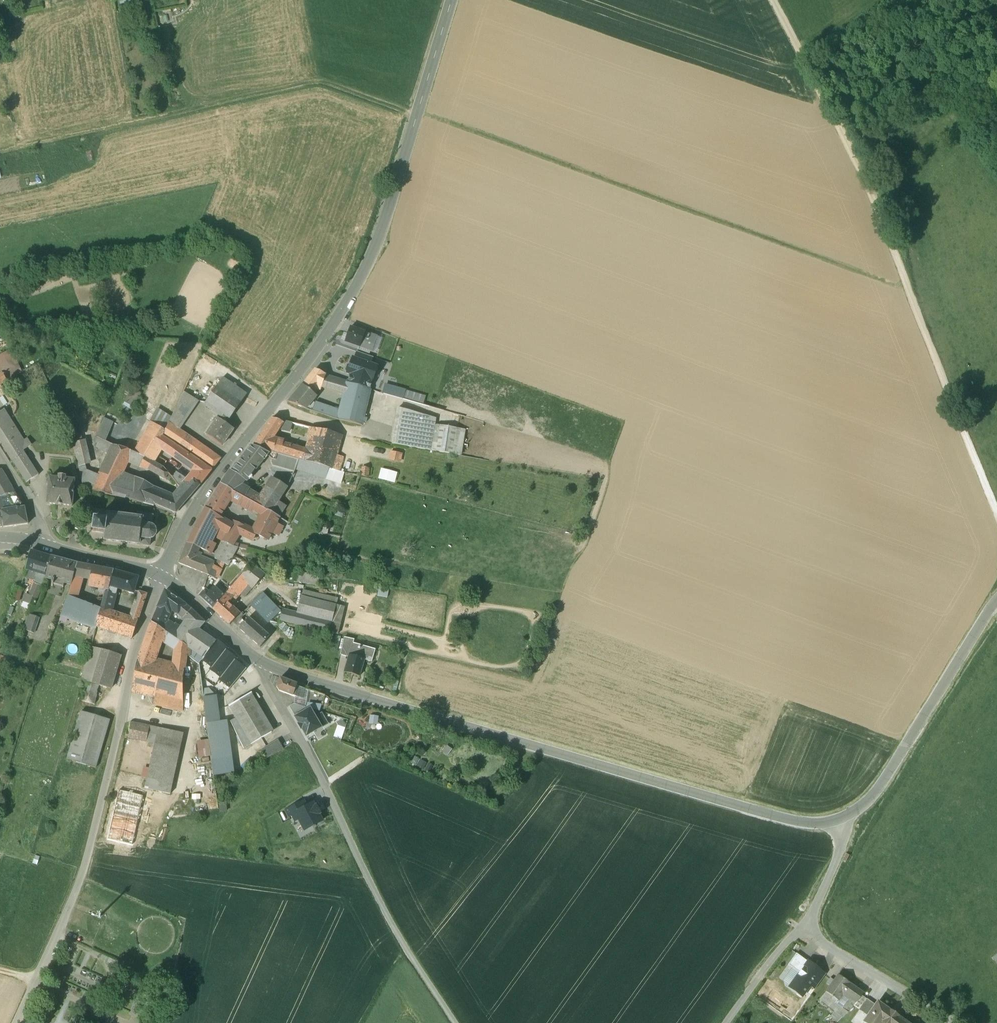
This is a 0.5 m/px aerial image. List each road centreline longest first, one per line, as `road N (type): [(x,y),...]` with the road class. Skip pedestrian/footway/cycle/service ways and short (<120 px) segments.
road 1 (tertiary): [(837,825),(786,820),(264,663)]
road 2 (track): [(773,0),(868,183),(996,518)]
road 3 (track): [(911,296),(419,112)]
road 4 (track): [(418,115),(319,80),(0,154)]
road 5 (unclassified): [(338,315),(366,268),(452,0)]
road 6 (residential): [(161,575),(202,497),(338,315)]
road 7 (tertiary): [(996,601),(875,795),(837,825)]
road 8 (residential): [(161,575),(136,640),(92,836)]
road 9 (residential): [(729,1022),(810,919),(836,858),(837,825)]
road 10 (residential): [(364,866),(267,684),(264,663)]
road 11 (track): [(897,262),(892,135),(951,93)]
road 12 (unclassified): [(455,1022),(364,866)]
road 13 (track): [(73,895),(16,1022)]
road 14 (tertiary): [(264,663),(161,575)]
road 15 (tertiary): [(161,575),(36,542)]

